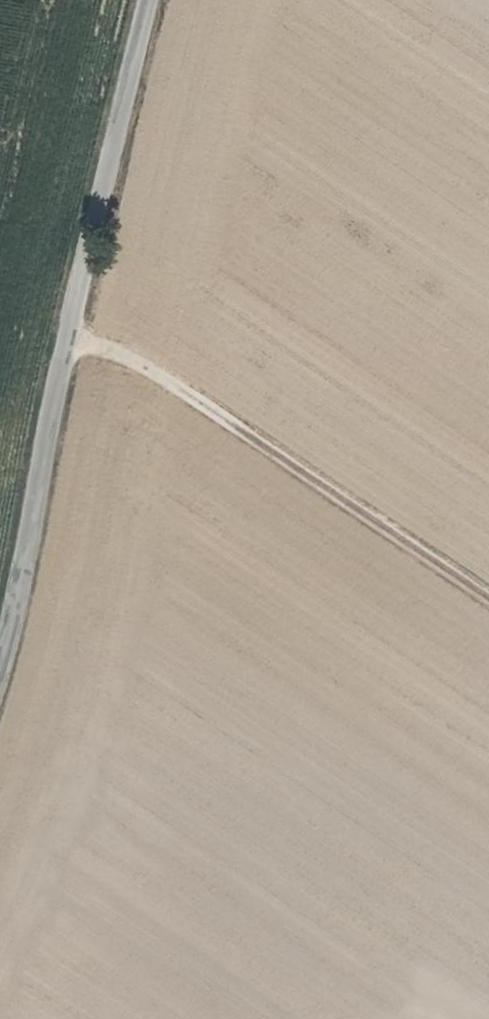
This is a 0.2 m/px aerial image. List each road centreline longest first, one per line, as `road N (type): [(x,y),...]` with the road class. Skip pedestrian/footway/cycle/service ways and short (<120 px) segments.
road 1 (unclassified): [(151,0),(0,657)]
road 2 (track): [(70,342),(125,353),(488,599)]

